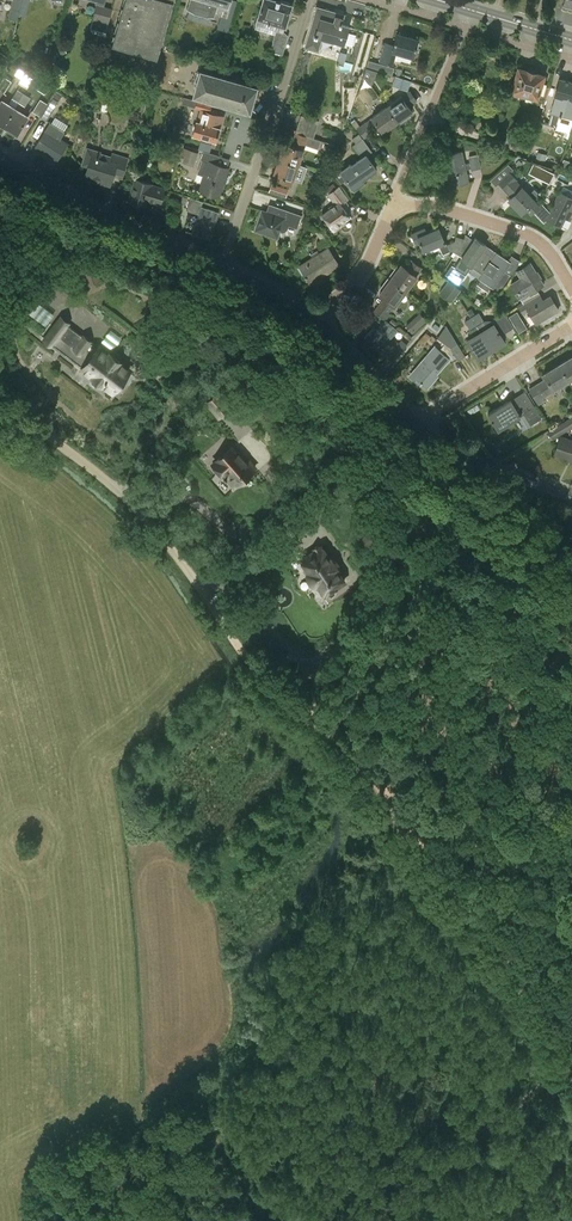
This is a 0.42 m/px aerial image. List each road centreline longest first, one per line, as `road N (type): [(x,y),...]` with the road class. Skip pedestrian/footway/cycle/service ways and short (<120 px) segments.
road 1 (track): [(238,647),(352,753),(571,1043)]
road 2 (residential): [(238,647),(159,533),(116,489),(0,404)]
road 3 (residential): [(312,0),(220,266)]
road 4 (residential): [(220,266),(118,225),(0,156)]
road 5 (residential): [(469,11),(396,210)]
road 6 (residential): [(396,210),(433,205),(532,235),(571,288)]
road 7 (residential): [(413,422),(571,327)]
road 8 (residential): [(571,495),(455,455),(413,422)]
road 9 (residential): [(413,422),(315,321)]
road 10 (residential): [(315,321),(361,275),(396,210)]

